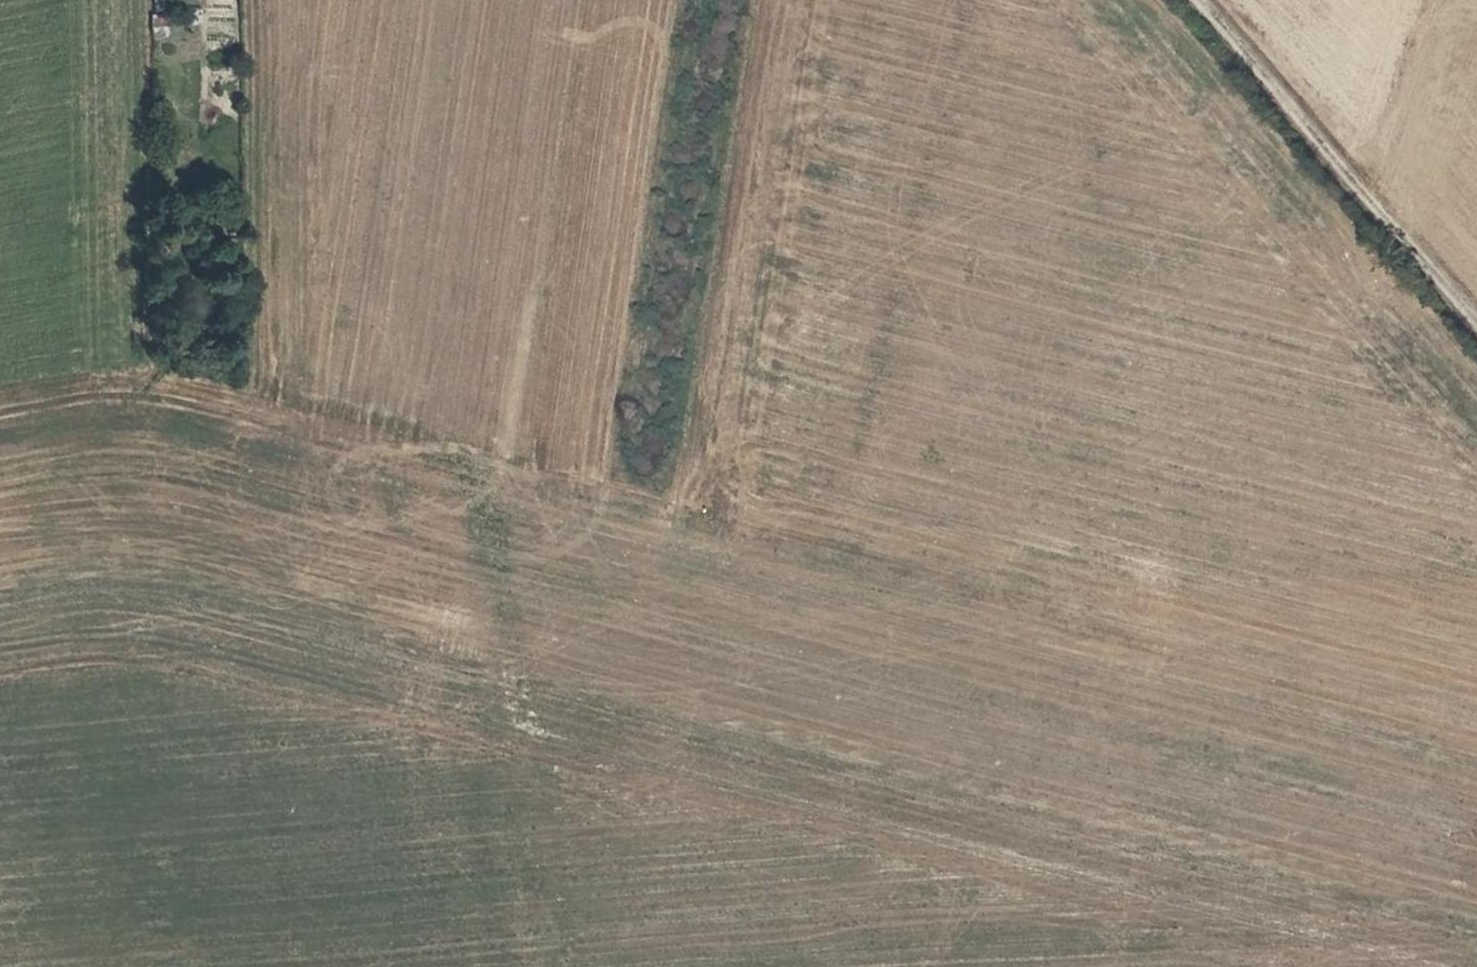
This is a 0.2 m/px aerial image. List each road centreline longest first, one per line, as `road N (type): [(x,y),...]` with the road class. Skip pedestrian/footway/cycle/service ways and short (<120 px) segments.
road 1 (track): [(1476,331),(1195,0)]

